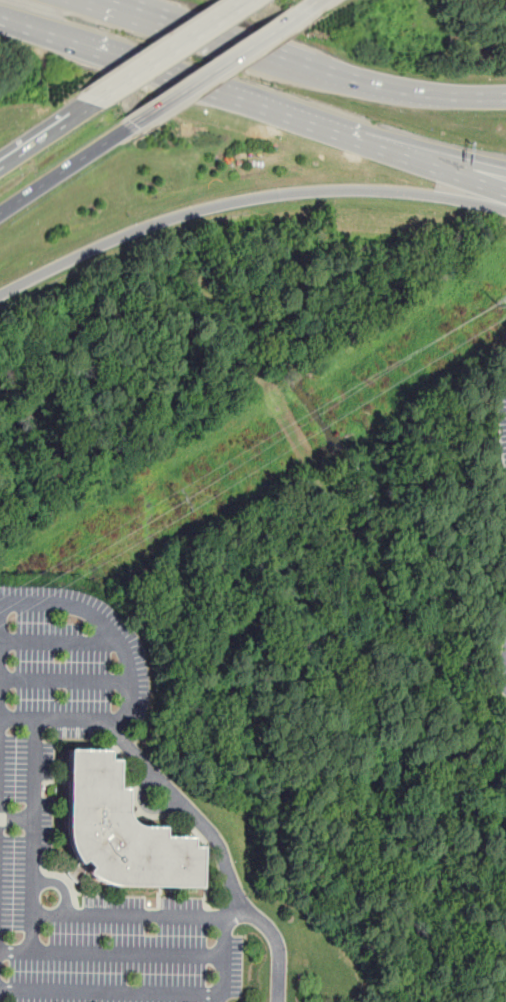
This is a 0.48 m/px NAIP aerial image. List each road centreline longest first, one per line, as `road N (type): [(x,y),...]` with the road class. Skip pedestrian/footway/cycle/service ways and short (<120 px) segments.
road 1 (motorway): [(0,295),(134,231),(232,200),(367,189),(505,205)]
road 2 (trunk): [(0,20),(351,139)]
road 3 (trunk): [(346,75),(121,0)]
road 4 (motorway): [(126,129),(300,13)]
road 5 (motorway): [(245,0),(90,103)]
road 6 (trunk): [(351,139),(505,192)]
road 7 (trunk): [(505,96),(429,94),(346,75)]
road 8 (motorway): [(351,139),(505,168)]
road 9 (motorway): [(0,212),(126,129)]

